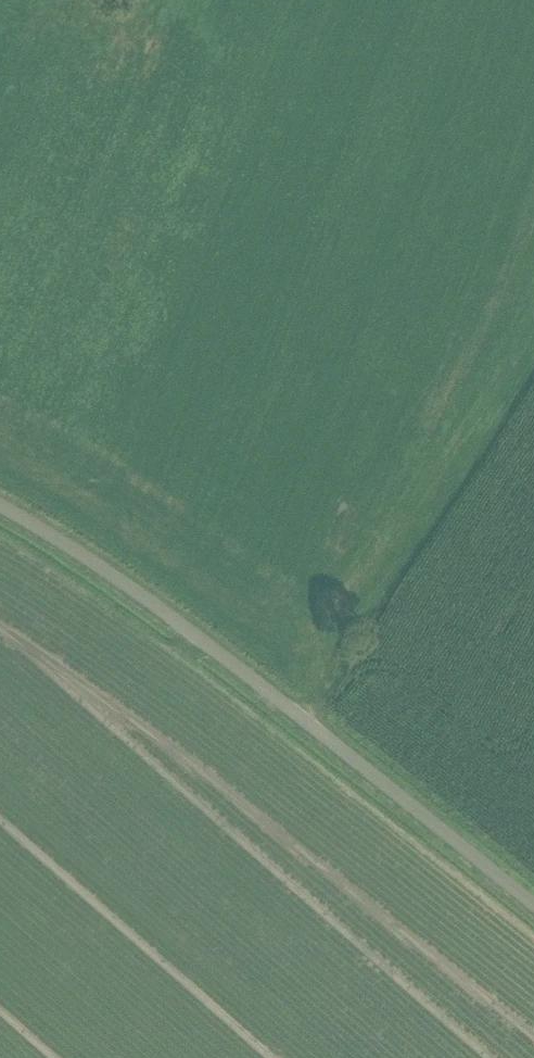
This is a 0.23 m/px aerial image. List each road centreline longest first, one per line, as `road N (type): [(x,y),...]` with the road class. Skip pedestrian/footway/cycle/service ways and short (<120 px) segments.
road 1 (track): [(533,906),(169,617),(0,507)]

